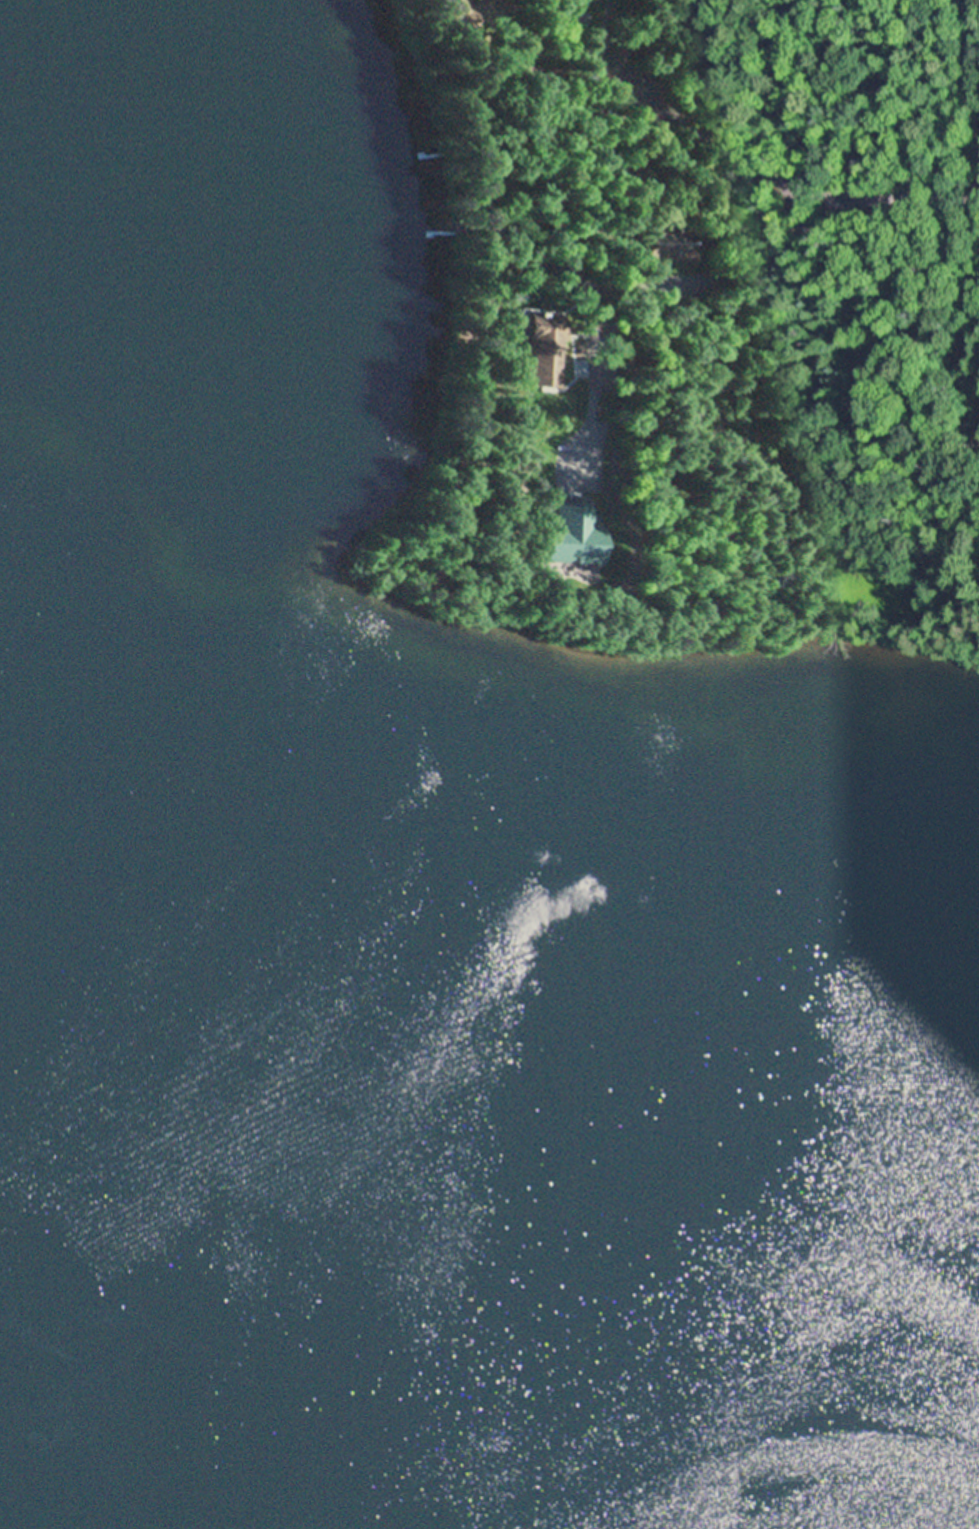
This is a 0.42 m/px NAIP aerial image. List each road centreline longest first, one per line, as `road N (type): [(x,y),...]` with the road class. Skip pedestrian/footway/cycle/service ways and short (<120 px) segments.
road 1 (residential): [(606,85),(673,131),(783,177),(978,194)]

